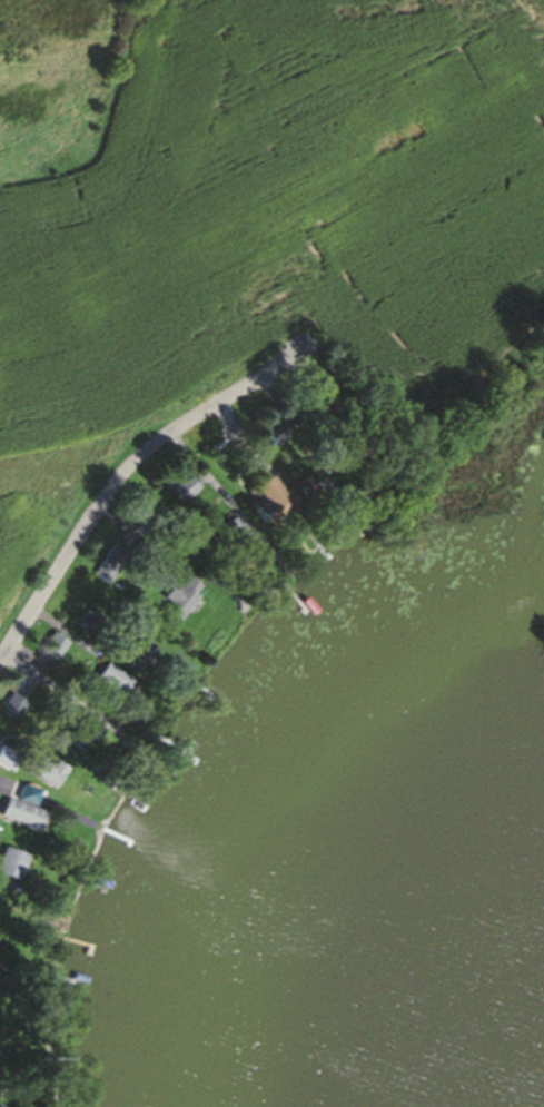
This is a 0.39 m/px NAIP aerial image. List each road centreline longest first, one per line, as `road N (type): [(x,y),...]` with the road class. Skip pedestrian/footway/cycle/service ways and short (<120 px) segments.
road 1 (residential): [(0,666),(131,468),(303,355)]

